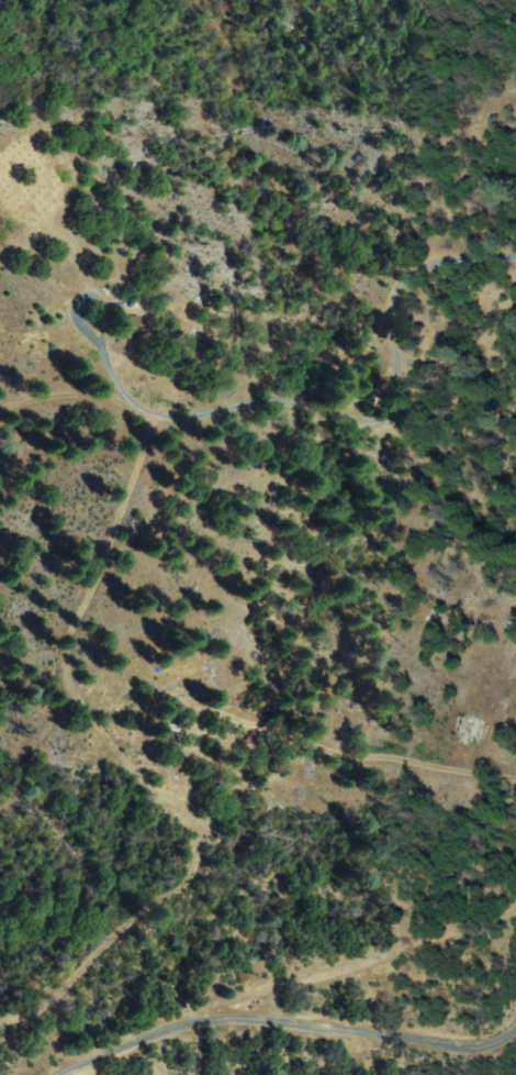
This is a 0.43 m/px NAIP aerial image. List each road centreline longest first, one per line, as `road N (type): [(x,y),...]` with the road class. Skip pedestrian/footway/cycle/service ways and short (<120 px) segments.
road 1 (track): [(49,1074),(216,1001),(515,911)]

